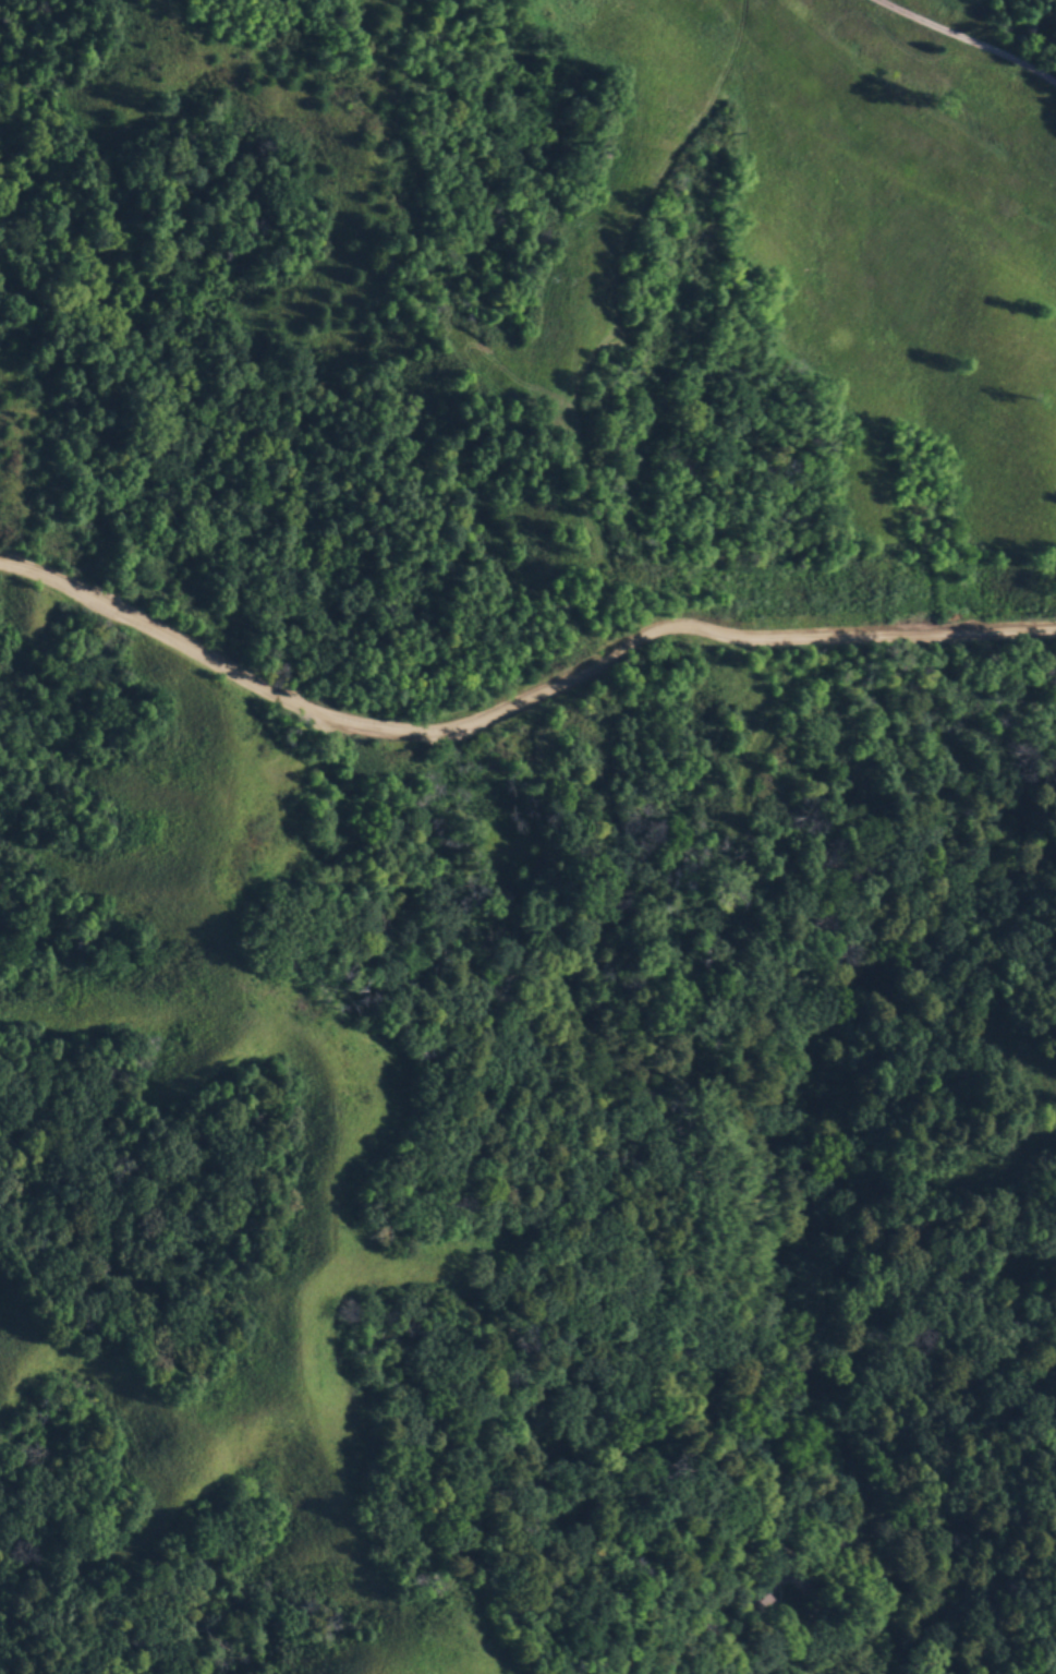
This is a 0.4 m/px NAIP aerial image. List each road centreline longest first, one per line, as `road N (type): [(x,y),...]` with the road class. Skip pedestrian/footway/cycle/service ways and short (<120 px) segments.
road 1 (residential): [(1055,629),(737,636),(675,626),(480,720),(432,731),(356,723),(288,701),(144,624),(0,564)]

